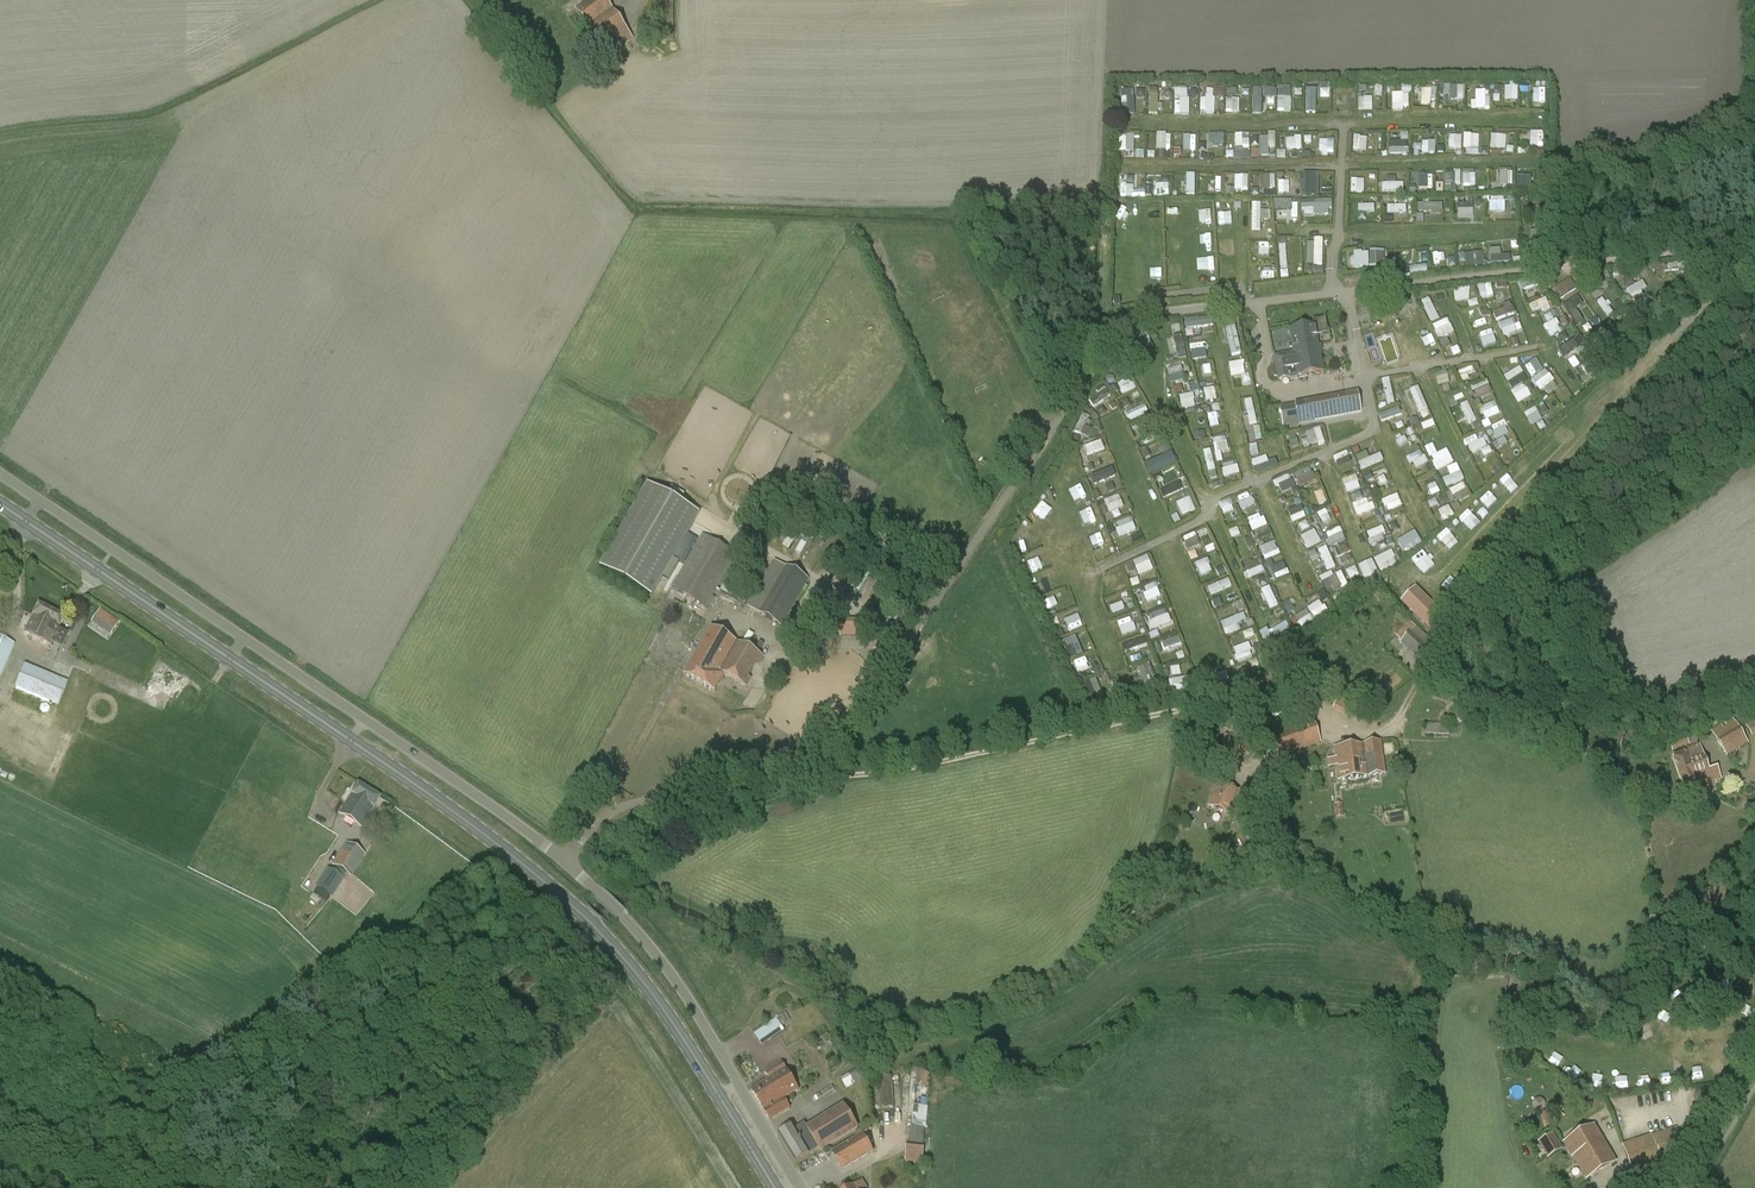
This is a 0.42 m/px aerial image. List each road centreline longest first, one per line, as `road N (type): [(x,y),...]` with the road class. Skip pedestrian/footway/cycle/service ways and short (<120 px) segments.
road 1 (unclassified): [(567,862),(600,819),(632,803),(883,773),(1277,683),(1310,687),(1333,703)]
road 2 (unclassified): [(567,862),(0,473)]
road 3 (primary): [(549,884),(471,822),(0,505)]
road 4 (track): [(1754,265),(1454,620),(1392,725),(1352,729),(1333,703)]
road 5 (unclassified): [(799,1187),(665,966),(567,862)]
road 6 (primary): [(774,1187),(645,984),(549,884)]
road 7 (track): [(1546,268),(1754,246)]
road 8 (tertiary): [(1689,1187),(1754,1074)]

